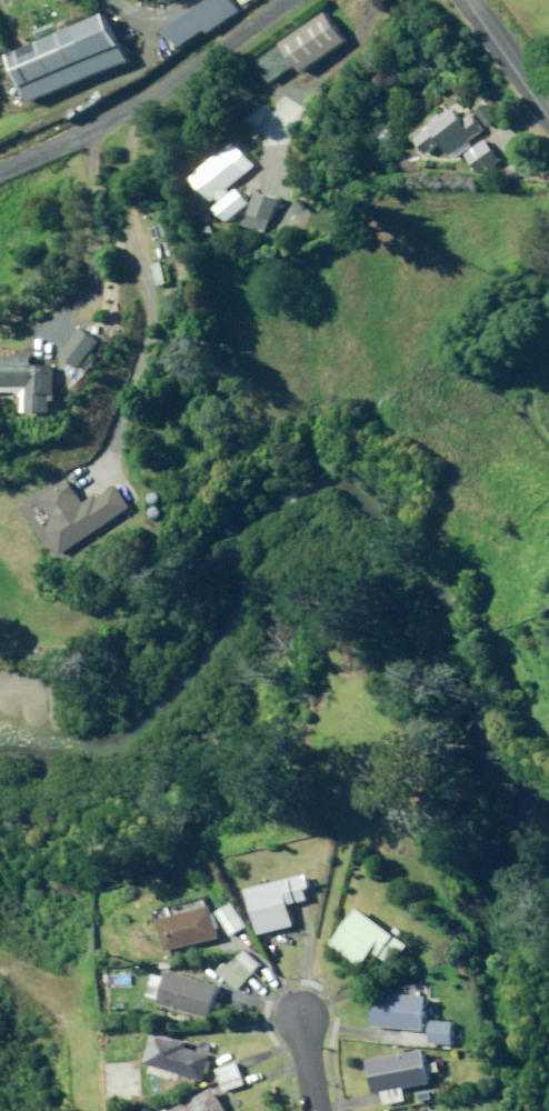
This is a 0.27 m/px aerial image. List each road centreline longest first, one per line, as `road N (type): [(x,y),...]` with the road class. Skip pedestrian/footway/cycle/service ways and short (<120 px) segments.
road 1 (residential): [(256,0),(100,110),(0,161)]
road 2 (residential): [(464,0),(548,114)]

